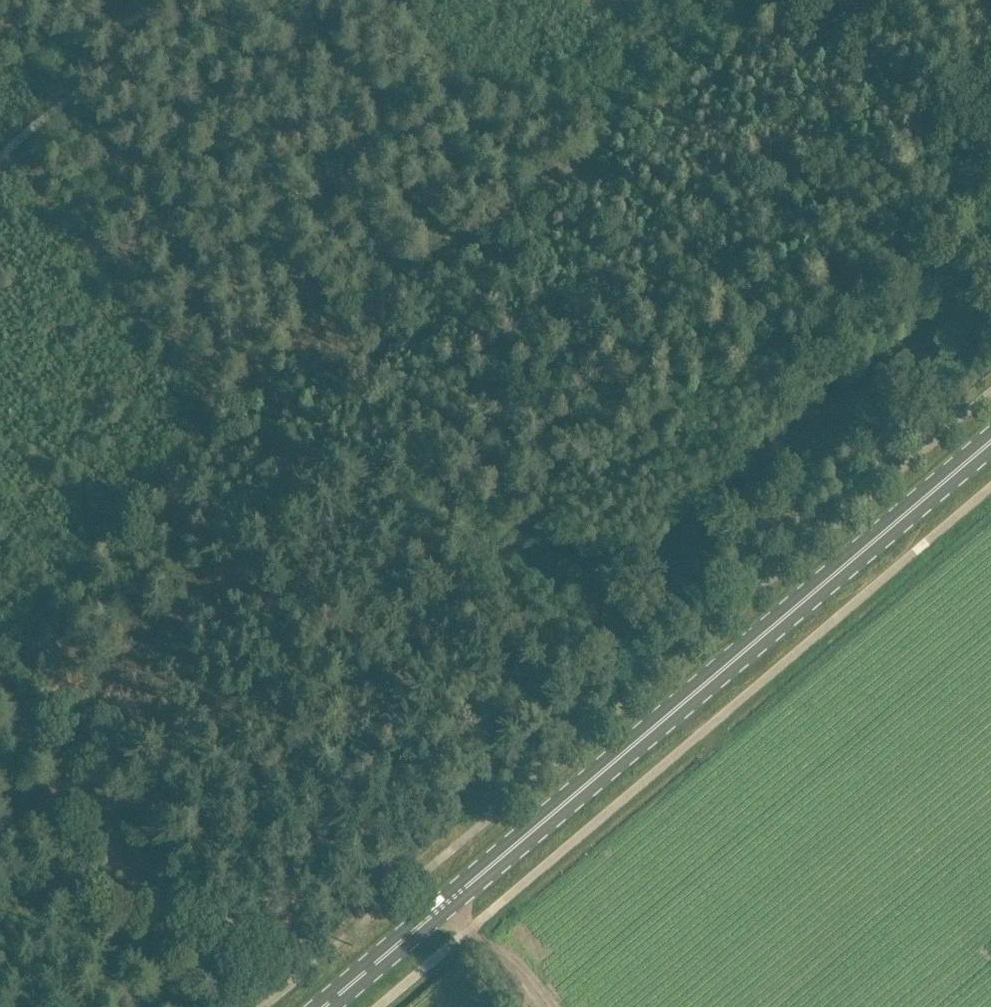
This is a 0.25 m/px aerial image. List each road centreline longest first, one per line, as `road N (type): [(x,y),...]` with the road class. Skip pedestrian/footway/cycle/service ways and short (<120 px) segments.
road 1 (track): [(17,685),(68,591),(231,403),(411,239),(709,40),(747,0)]
road 2 (primary): [(324,1006),(990,439)]
road 3 (track): [(243,1006),(0,663)]
road 4 (track): [(0,165),(175,0)]

